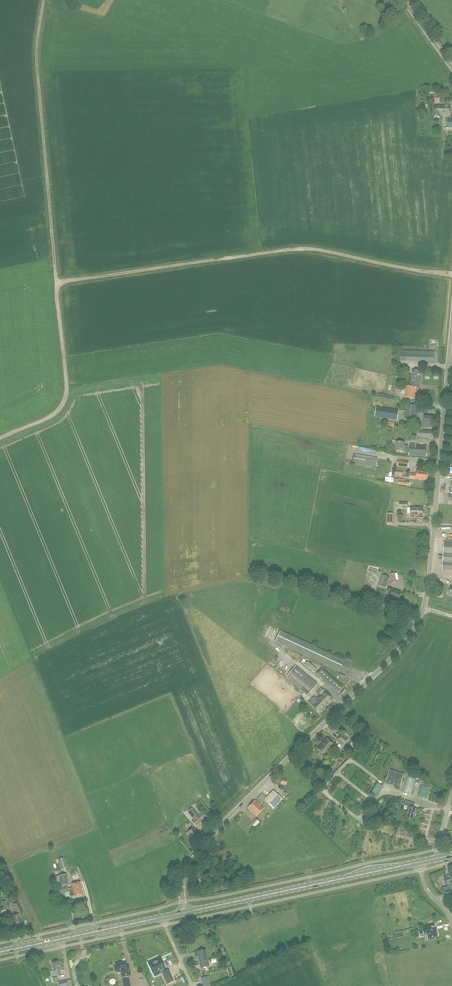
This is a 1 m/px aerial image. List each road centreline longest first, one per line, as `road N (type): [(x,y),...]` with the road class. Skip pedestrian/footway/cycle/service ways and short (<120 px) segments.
road 1 (unclassified): [(184,913),(185,874),(213,833),(403,647),(423,607)]
road 2 (track): [(58,282),(292,249),(451,274)]
road 3 (unclassified): [(423,607),(451,324)]
road 4 (track): [(58,282),(37,63),(44,0)]
road 5 (primary): [(184,913),(418,862)]
road 6 (track): [(0,439),(64,404),(58,282)]
road 7 (track): [(418,621),(249,578)]
road 8 (primary): [(0,952),(162,918)]

